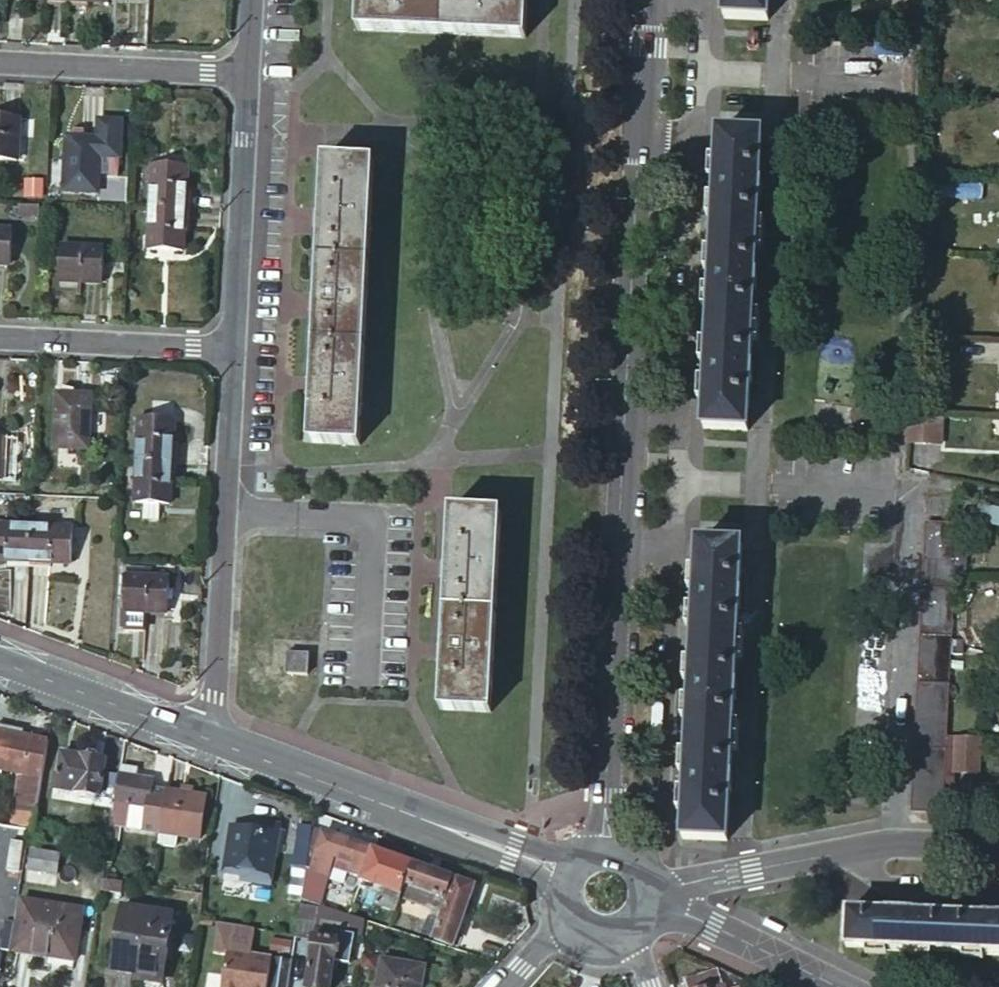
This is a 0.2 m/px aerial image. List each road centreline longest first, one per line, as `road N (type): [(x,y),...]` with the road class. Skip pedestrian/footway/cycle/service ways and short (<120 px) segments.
road 1 (residential): [(647,0),(608,851)]
road 2 (residential): [(215,739),(232,348)]
road 3 (tertiary): [(571,871),(215,739)]
road 4 (residential): [(998,846),(896,840),(686,882),(646,871)]
road 5 (residential): [(232,348),(247,76)]
road 6 (residential): [(0,62),(247,76)]
road 7 (residential): [(0,334),(232,348)]
road 8 (tertiary): [(215,739),(0,658)]
road 9 (tertiary): [(843,986),(652,903)]

